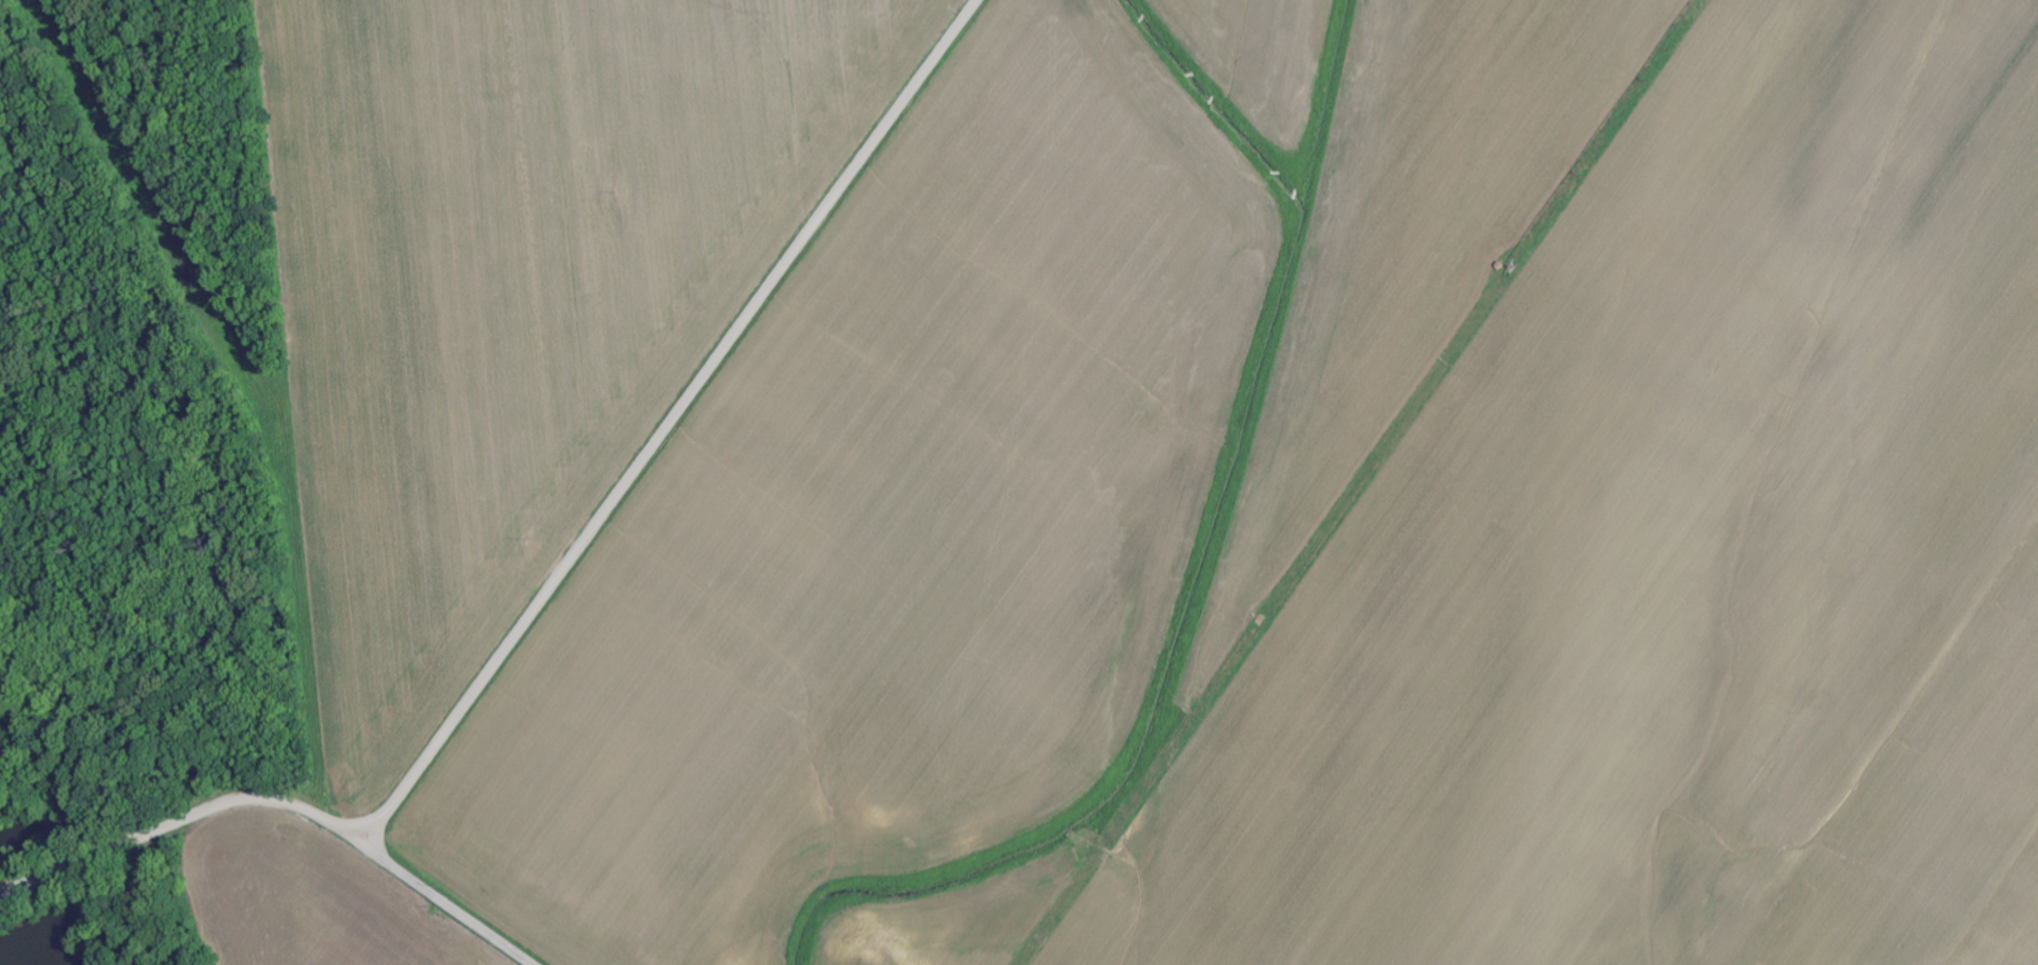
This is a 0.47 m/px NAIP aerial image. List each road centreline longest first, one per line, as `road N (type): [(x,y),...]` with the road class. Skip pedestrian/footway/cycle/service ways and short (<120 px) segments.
road 1 (residential): [(361,843),(978,0)]
road 2 (residential): [(0,895),(154,832),(263,801),(333,825),(535,964)]
road 3 (residential): [(171,826),(65,964)]

